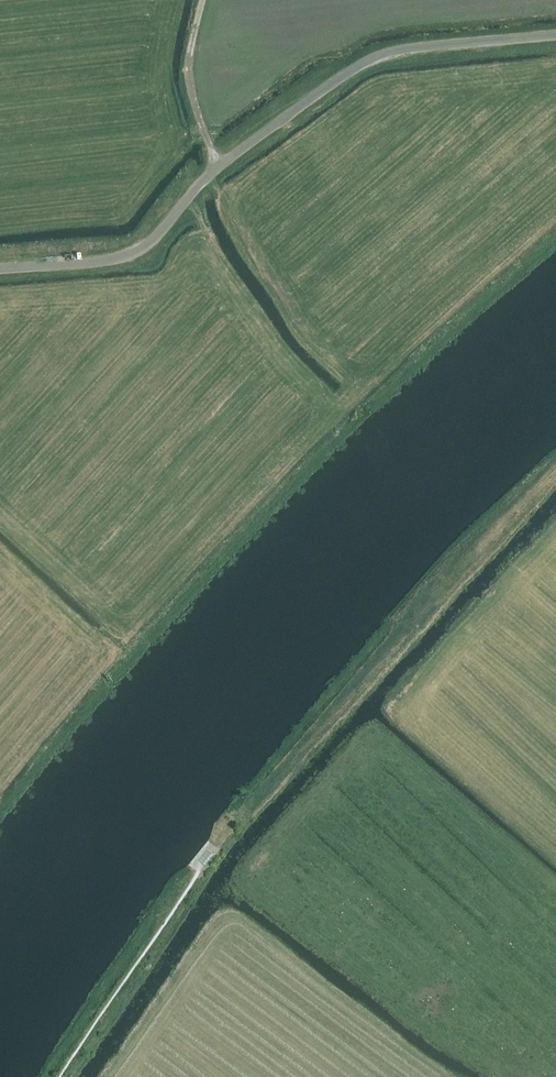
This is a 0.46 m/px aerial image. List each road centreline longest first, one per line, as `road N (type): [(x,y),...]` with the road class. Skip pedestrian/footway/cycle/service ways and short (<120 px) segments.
road 1 (unclassified): [(0,268),(139,251),(203,180),(363,63),(405,48),(555,34)]

